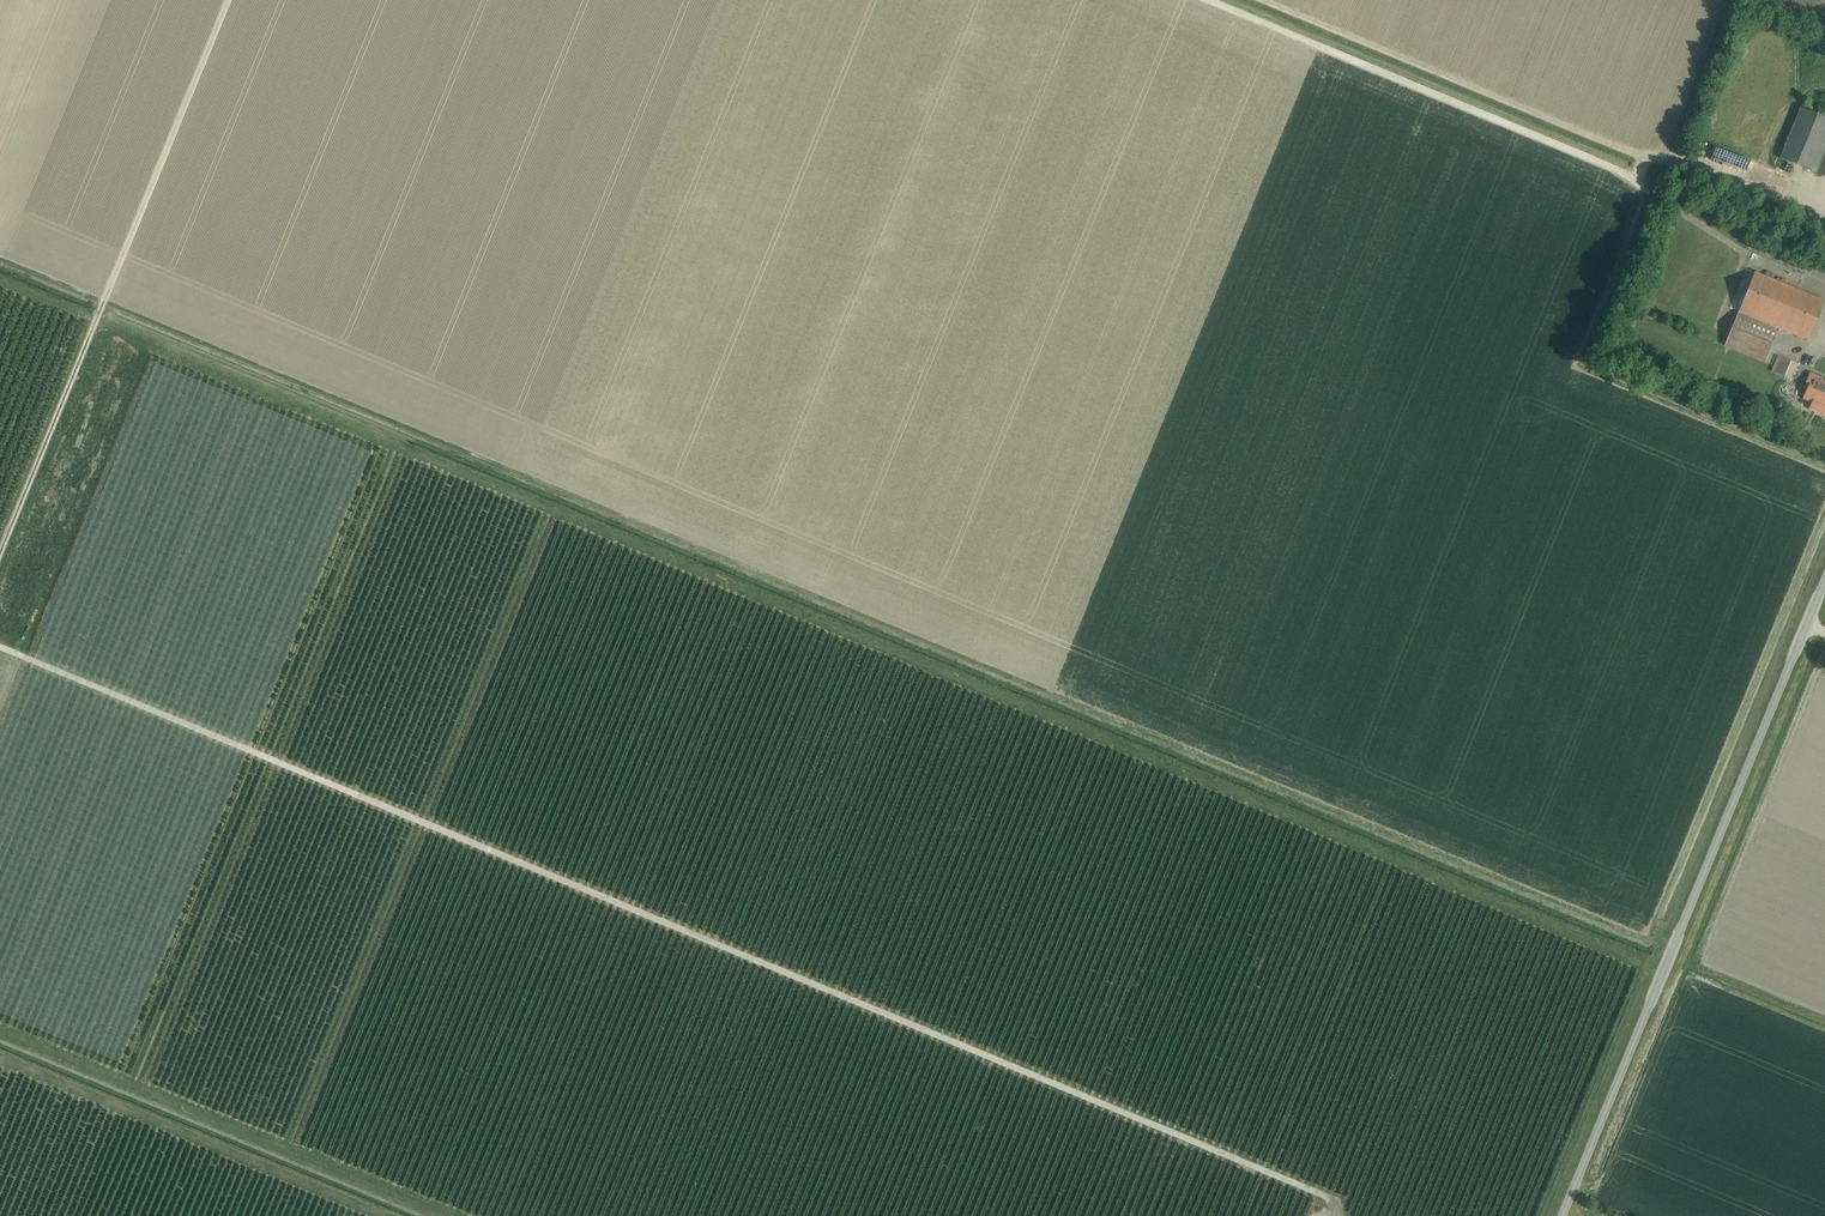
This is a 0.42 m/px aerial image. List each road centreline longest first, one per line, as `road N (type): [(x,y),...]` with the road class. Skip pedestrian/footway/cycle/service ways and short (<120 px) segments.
road 1 (unclassified): [(1565,1215),(1824,576)]
road 2 (track): [(1205,0),(1635,178)]

